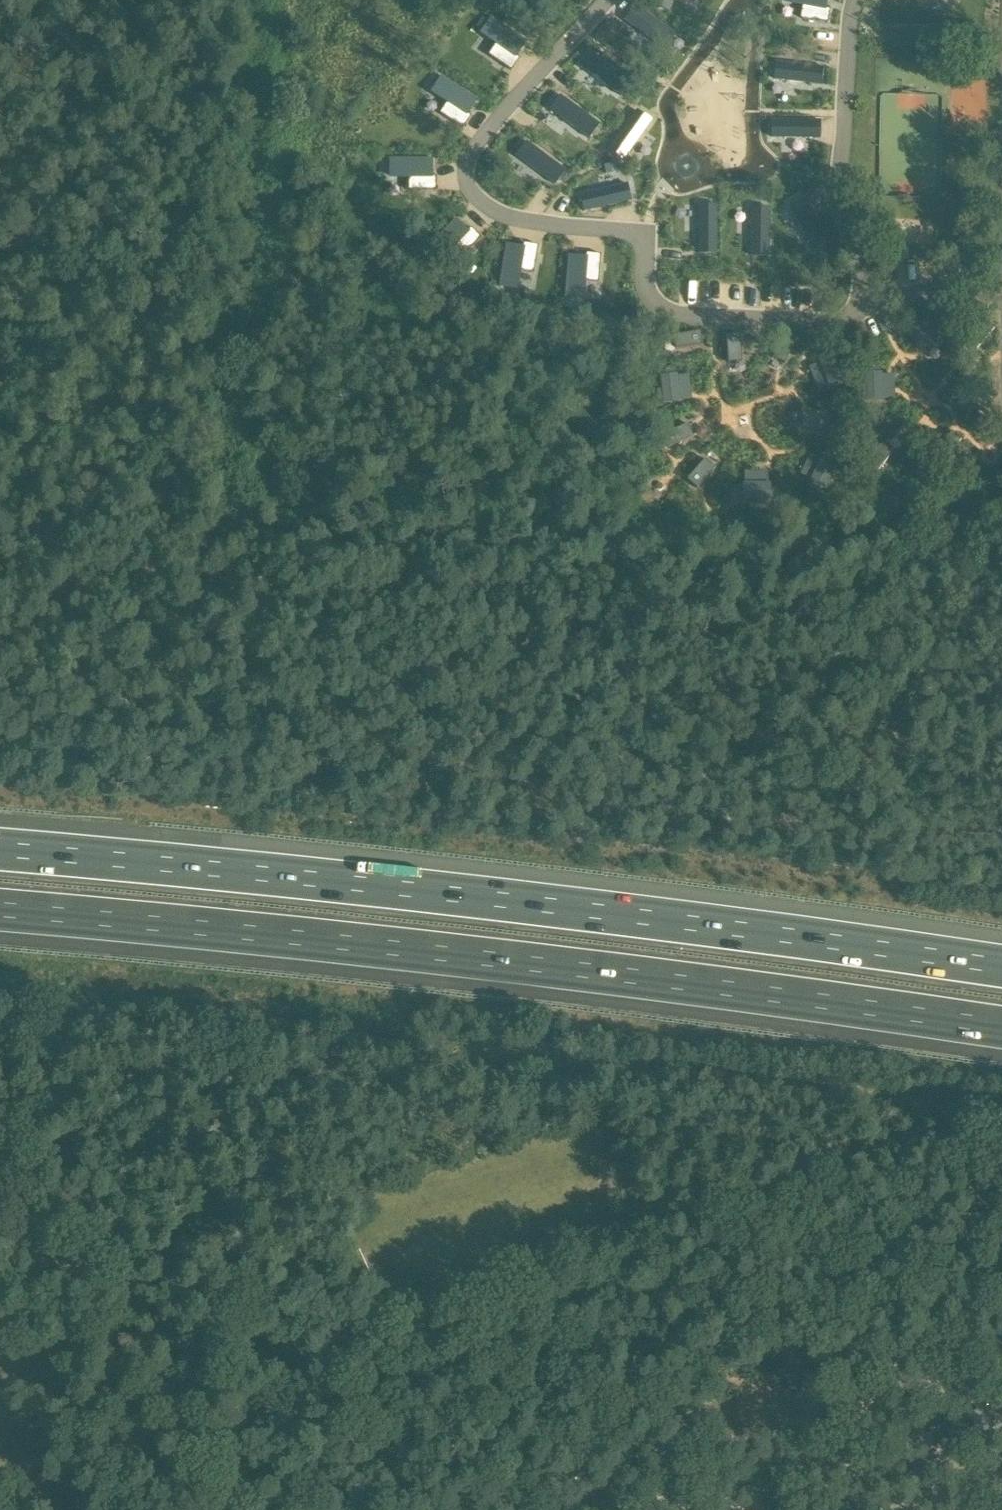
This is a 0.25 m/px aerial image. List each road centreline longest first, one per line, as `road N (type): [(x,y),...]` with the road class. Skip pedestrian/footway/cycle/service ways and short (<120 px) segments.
road 1 (track): [(0,547),(69,541),(176,576),(557,603),(630,702),(1001,789)]
road 2 (motorway): [(0,912),(486,959),(1001,1029)]
road 3 (motorway): [(1001,967),(499,901),(0,852)]

